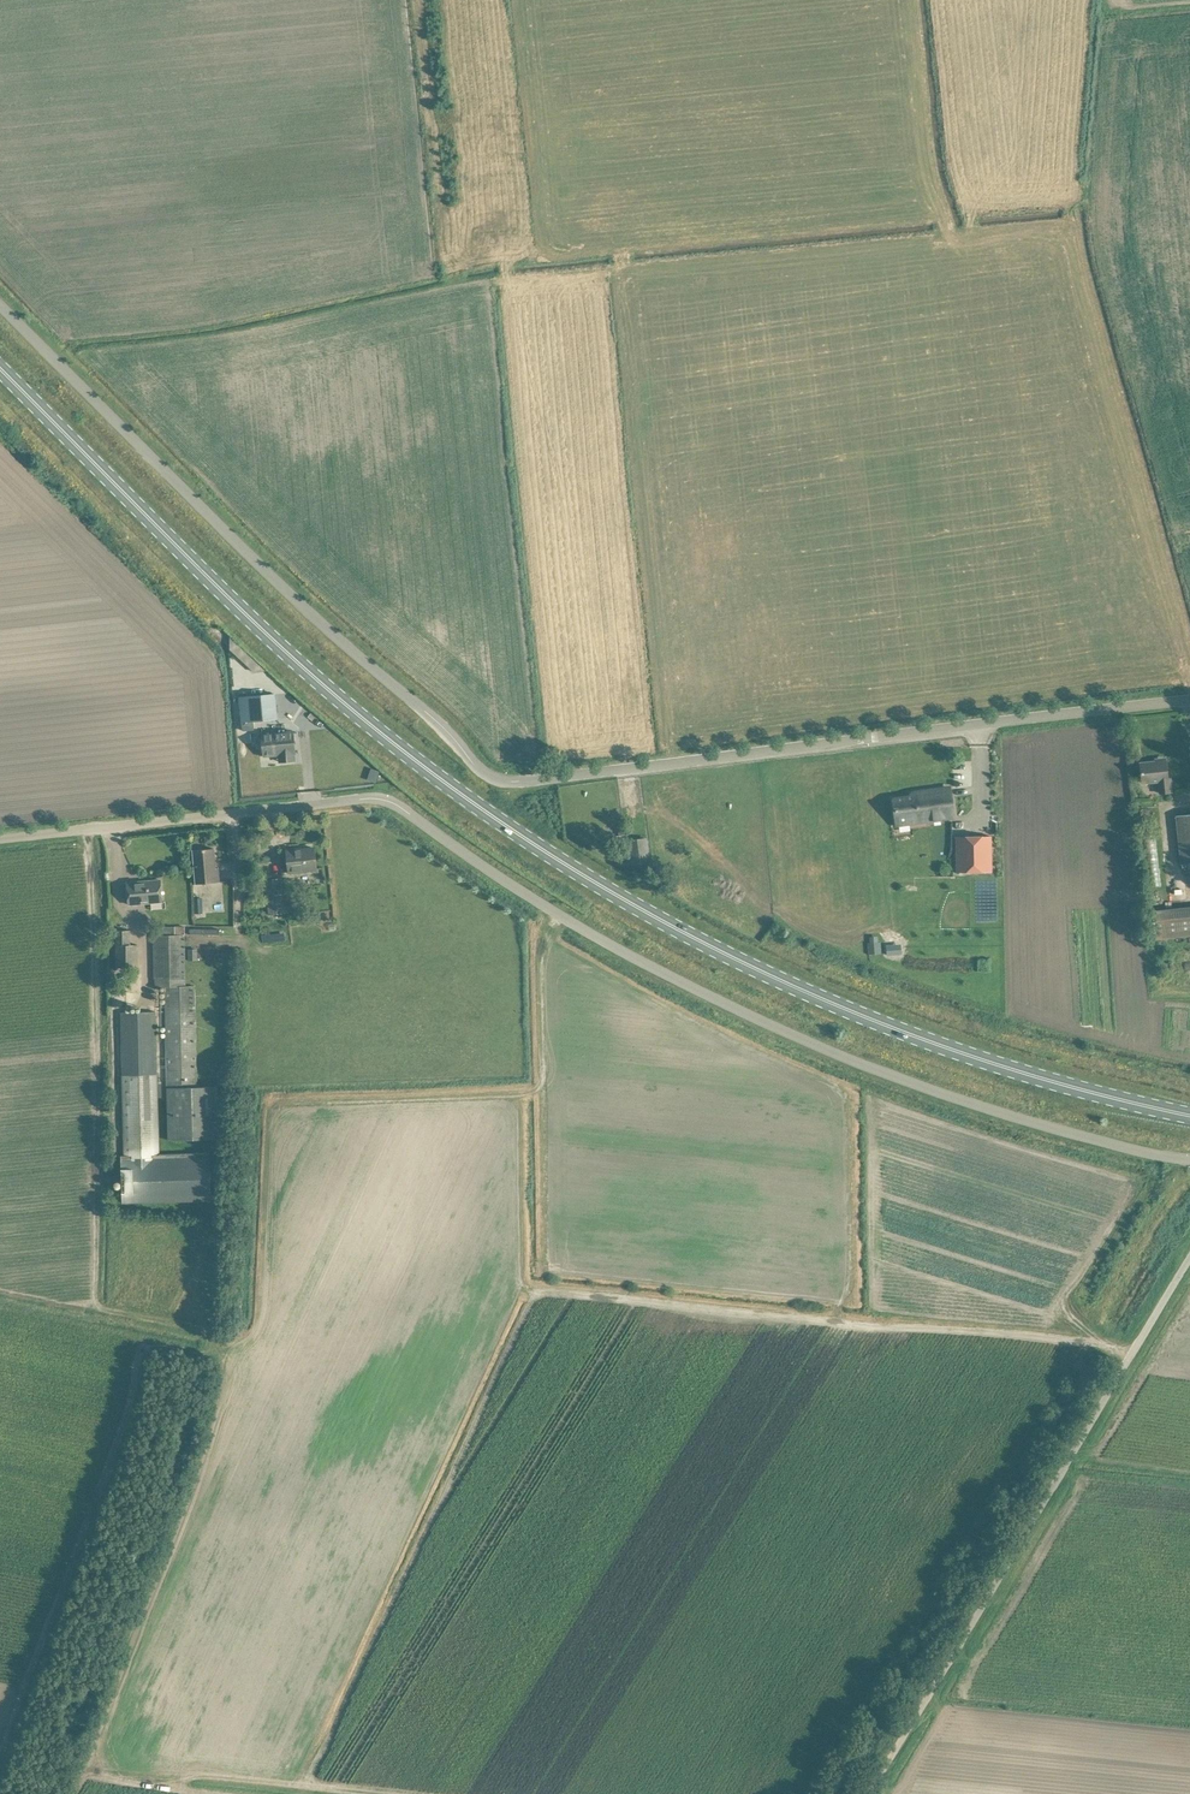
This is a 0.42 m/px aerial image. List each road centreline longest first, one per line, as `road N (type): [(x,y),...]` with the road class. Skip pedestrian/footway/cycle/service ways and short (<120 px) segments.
road 1 (secondary): [(0,367),(304,665),(531,843),(695,939),(863,1018),(1083,1090),(1189,1115)]
road 2 (unclassified): [(0,305),(323,625),(447,731),(476,767),(503,781),(1189,703)]
road 3 (unclassified): [(0,840),(369,798),(394,803),(540,903),(769,1025),(994,1109),(1189,1160)]
road 4 (unclassified): [(870,1793),(1189,1263)]

